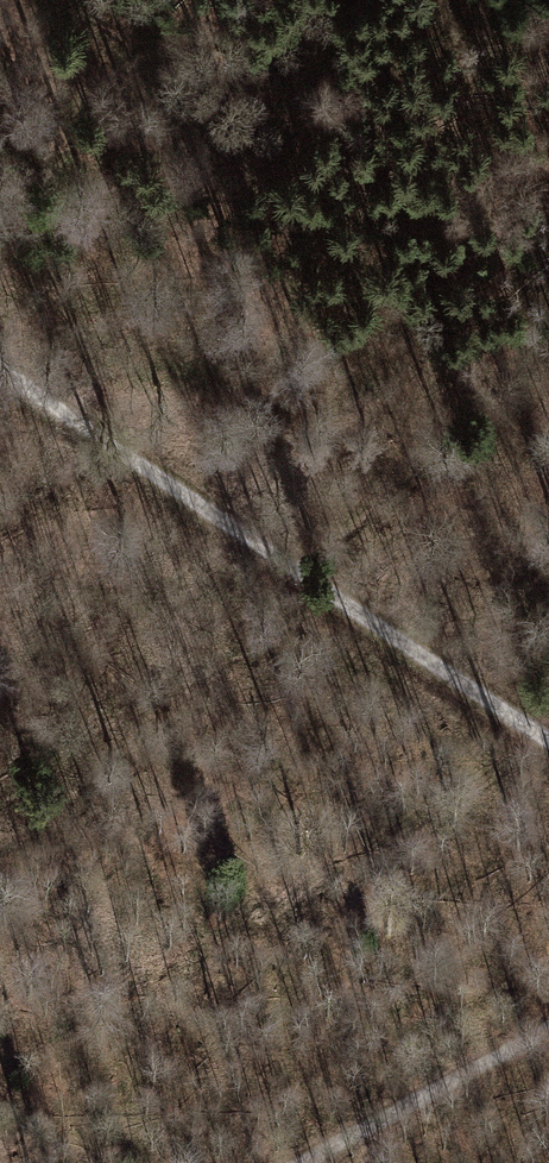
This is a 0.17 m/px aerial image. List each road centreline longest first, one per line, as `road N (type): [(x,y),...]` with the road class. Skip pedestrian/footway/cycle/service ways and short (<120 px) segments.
road 1 (track): [(46,0),(117,45),(182,112),(303,209),(548,471)]
road 2 (track): [(0,368),(548,741)]
road 3 (track): [(548,1027),(303,1162)]

